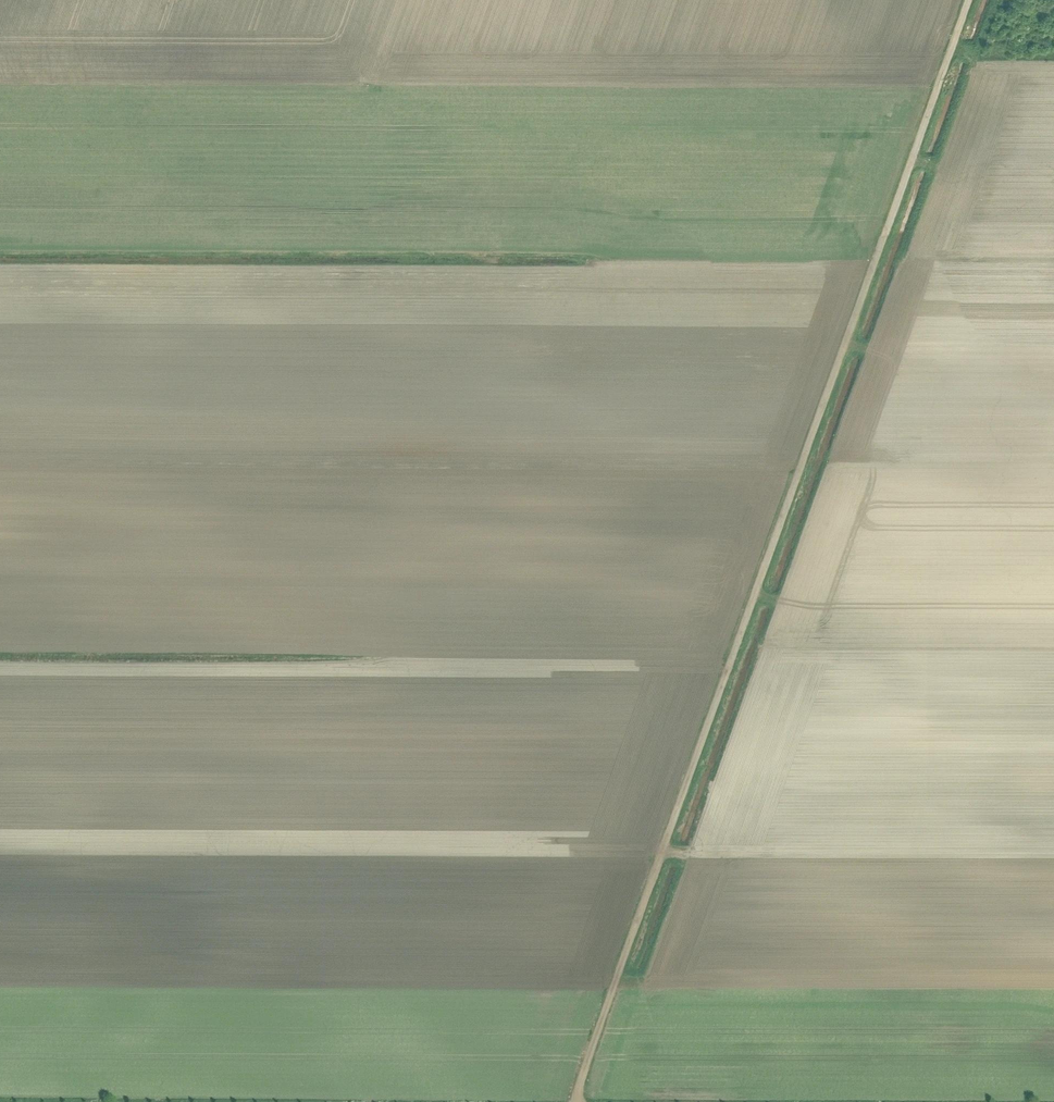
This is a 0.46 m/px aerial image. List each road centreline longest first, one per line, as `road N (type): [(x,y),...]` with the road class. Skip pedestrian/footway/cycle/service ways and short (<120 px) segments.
road 1 (track): [(565,1101),(955,0)]

